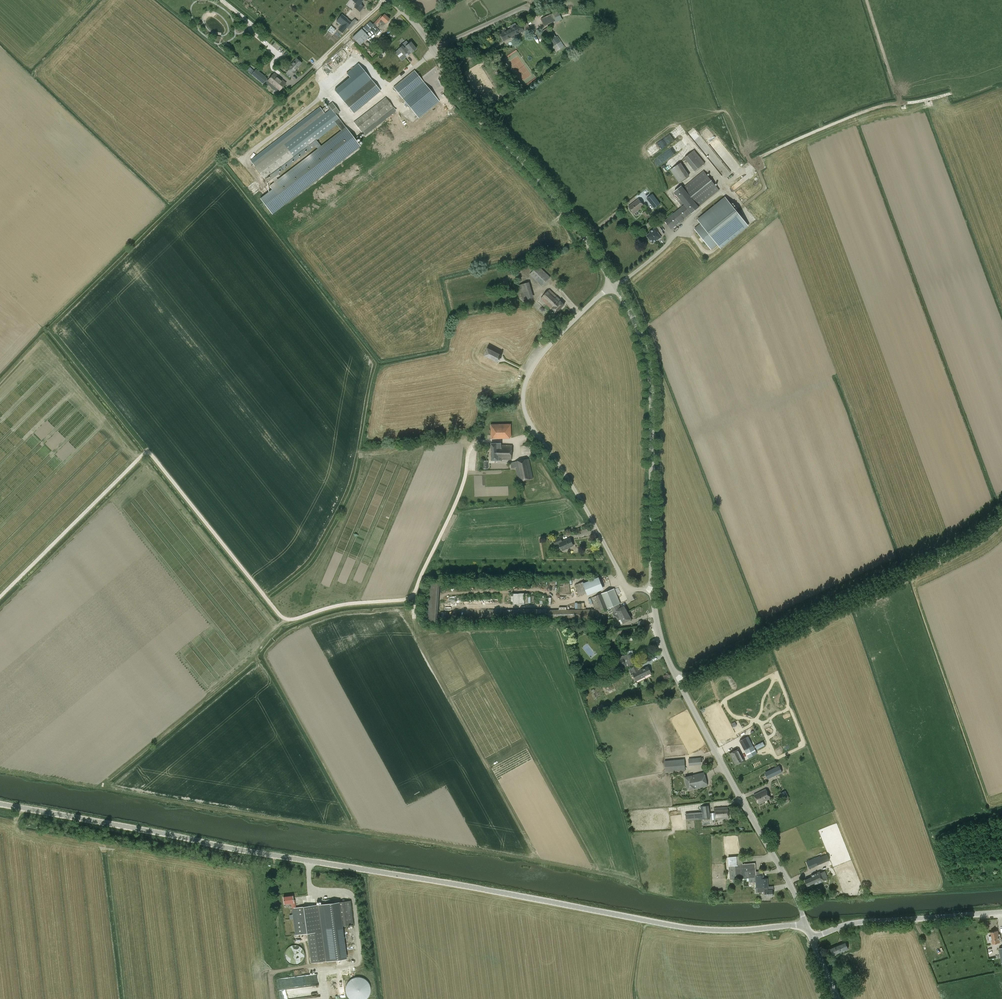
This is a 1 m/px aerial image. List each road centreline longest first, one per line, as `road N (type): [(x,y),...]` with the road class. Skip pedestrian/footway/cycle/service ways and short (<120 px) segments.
road 1 (tertiary): [(806,926),(683,928),(0,804)]
road 2 (track): [(501,441),(469,450),(454,508),(405,599),(283,618),(148,450),(0,597)]
road 3 (unclassified): [(651,590),(623,581),(524,408),(526,382),(543,352),(614,286)]
road 4 (tertiary): [(614,286),(559,203),(463,101),(424,35),(391,0)]
road 5 (unclassified): [(677,679),(948,555),(1001,519)]
road 6 (tertiary): [(651,590),(650,370),(614,286)]
road 7 (tertiary): [(806,926),(677,679)]
road 8 (track): [(950,93),(855,115),(749,165)]
road 9 (tertiary): [(812,939),(850,923),(1001,913)]

